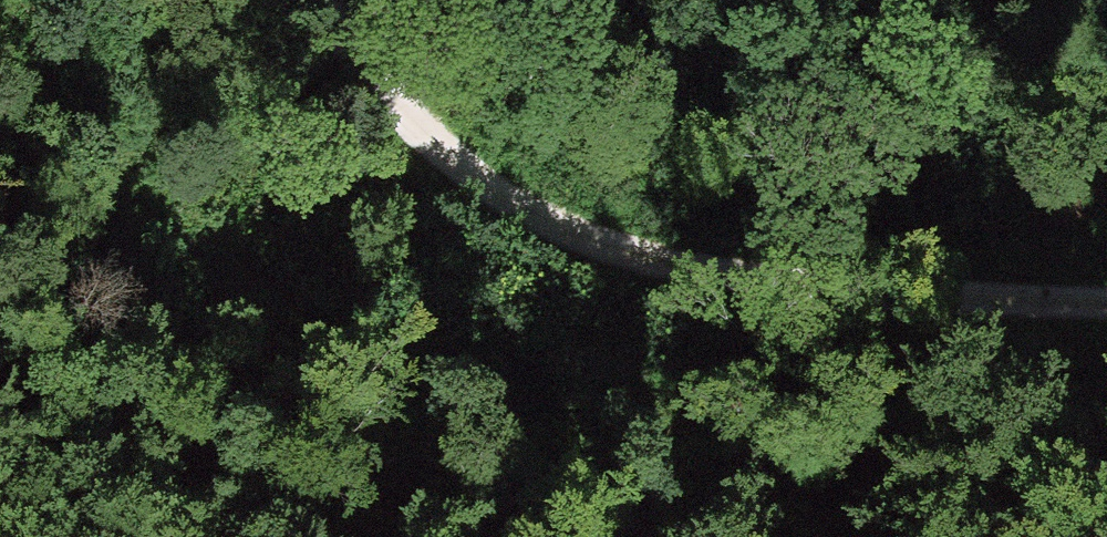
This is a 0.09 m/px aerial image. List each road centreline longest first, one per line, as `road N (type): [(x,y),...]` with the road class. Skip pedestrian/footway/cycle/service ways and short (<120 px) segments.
road 1 (track): [(0,54),(38,85),(144,207),(261,299),(360,357),(519,400),(709,403),(1106,359)]
road 2 (track): [(317,0),(355,68),(468,189),(647,267),(840,292),(1106,308)]

